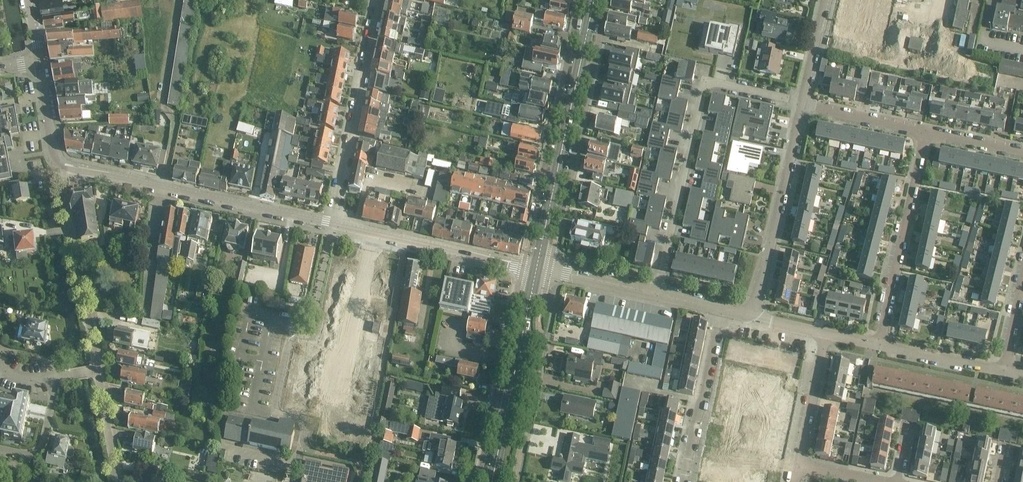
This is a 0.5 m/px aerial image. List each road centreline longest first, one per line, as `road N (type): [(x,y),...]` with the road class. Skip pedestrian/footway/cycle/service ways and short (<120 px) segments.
road 1 (residential): [(801,102),(712,83),(699,87),(655,295)]
road 2 (tertiary): [(60,168),(331,225)]
road 3 (residential): [(548,213),(561,213),(607,0)]
road 4 (residential): [(378,0),(331,225)]
road 5 (residential): [(878,345),(925,133)]
road 6 (residential): [(751,316),(800,105)]
road 7 (tertiary): [(331,225),(535,270)]
road 8 (residential): [(96,371),(60,168)]
road 9 (residential): [(553,189),(541,183),(580,0)]
road 10 (secondary): [(553,189),(593,0)]
road 11 (residential): [(686,481),(719,309)]
road 12 (residential): [(801,464),(824,333)]
road 13 (residential): [(925,133),(800,105)]
road 14 (residential): [(477,481),(503,356)]
road 15 (residential): [(1002,372),(878,345)]
road 16 (residential): [(655,295),(535,270)]

